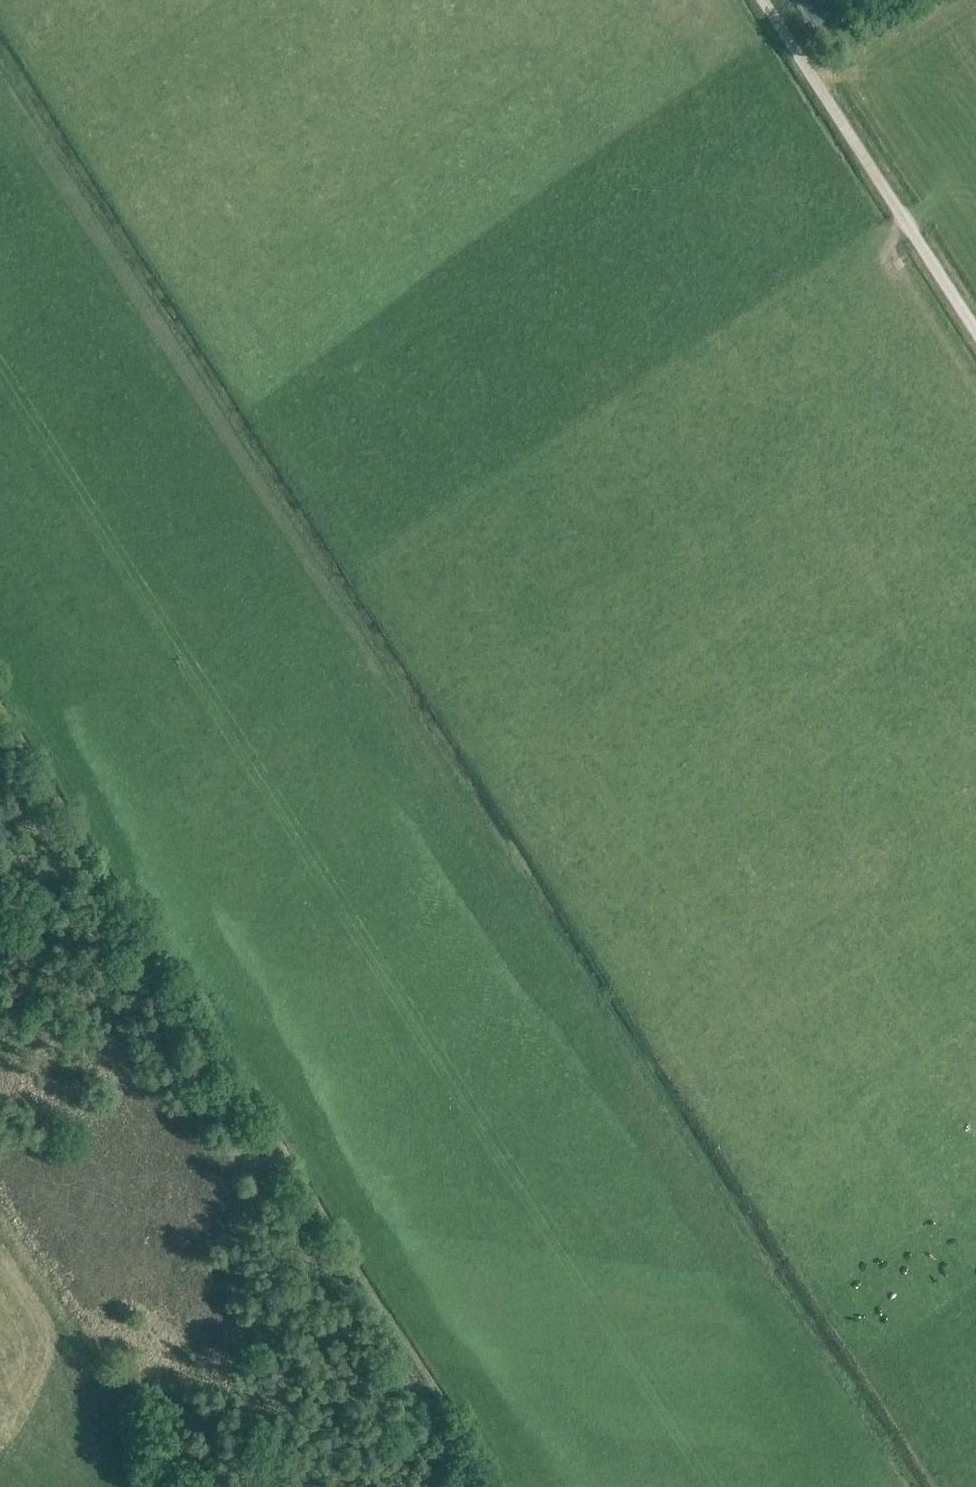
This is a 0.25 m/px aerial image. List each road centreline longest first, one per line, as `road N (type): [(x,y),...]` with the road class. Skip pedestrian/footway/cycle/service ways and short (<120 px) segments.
road 1 (track): [(771,0),(975,324)]

